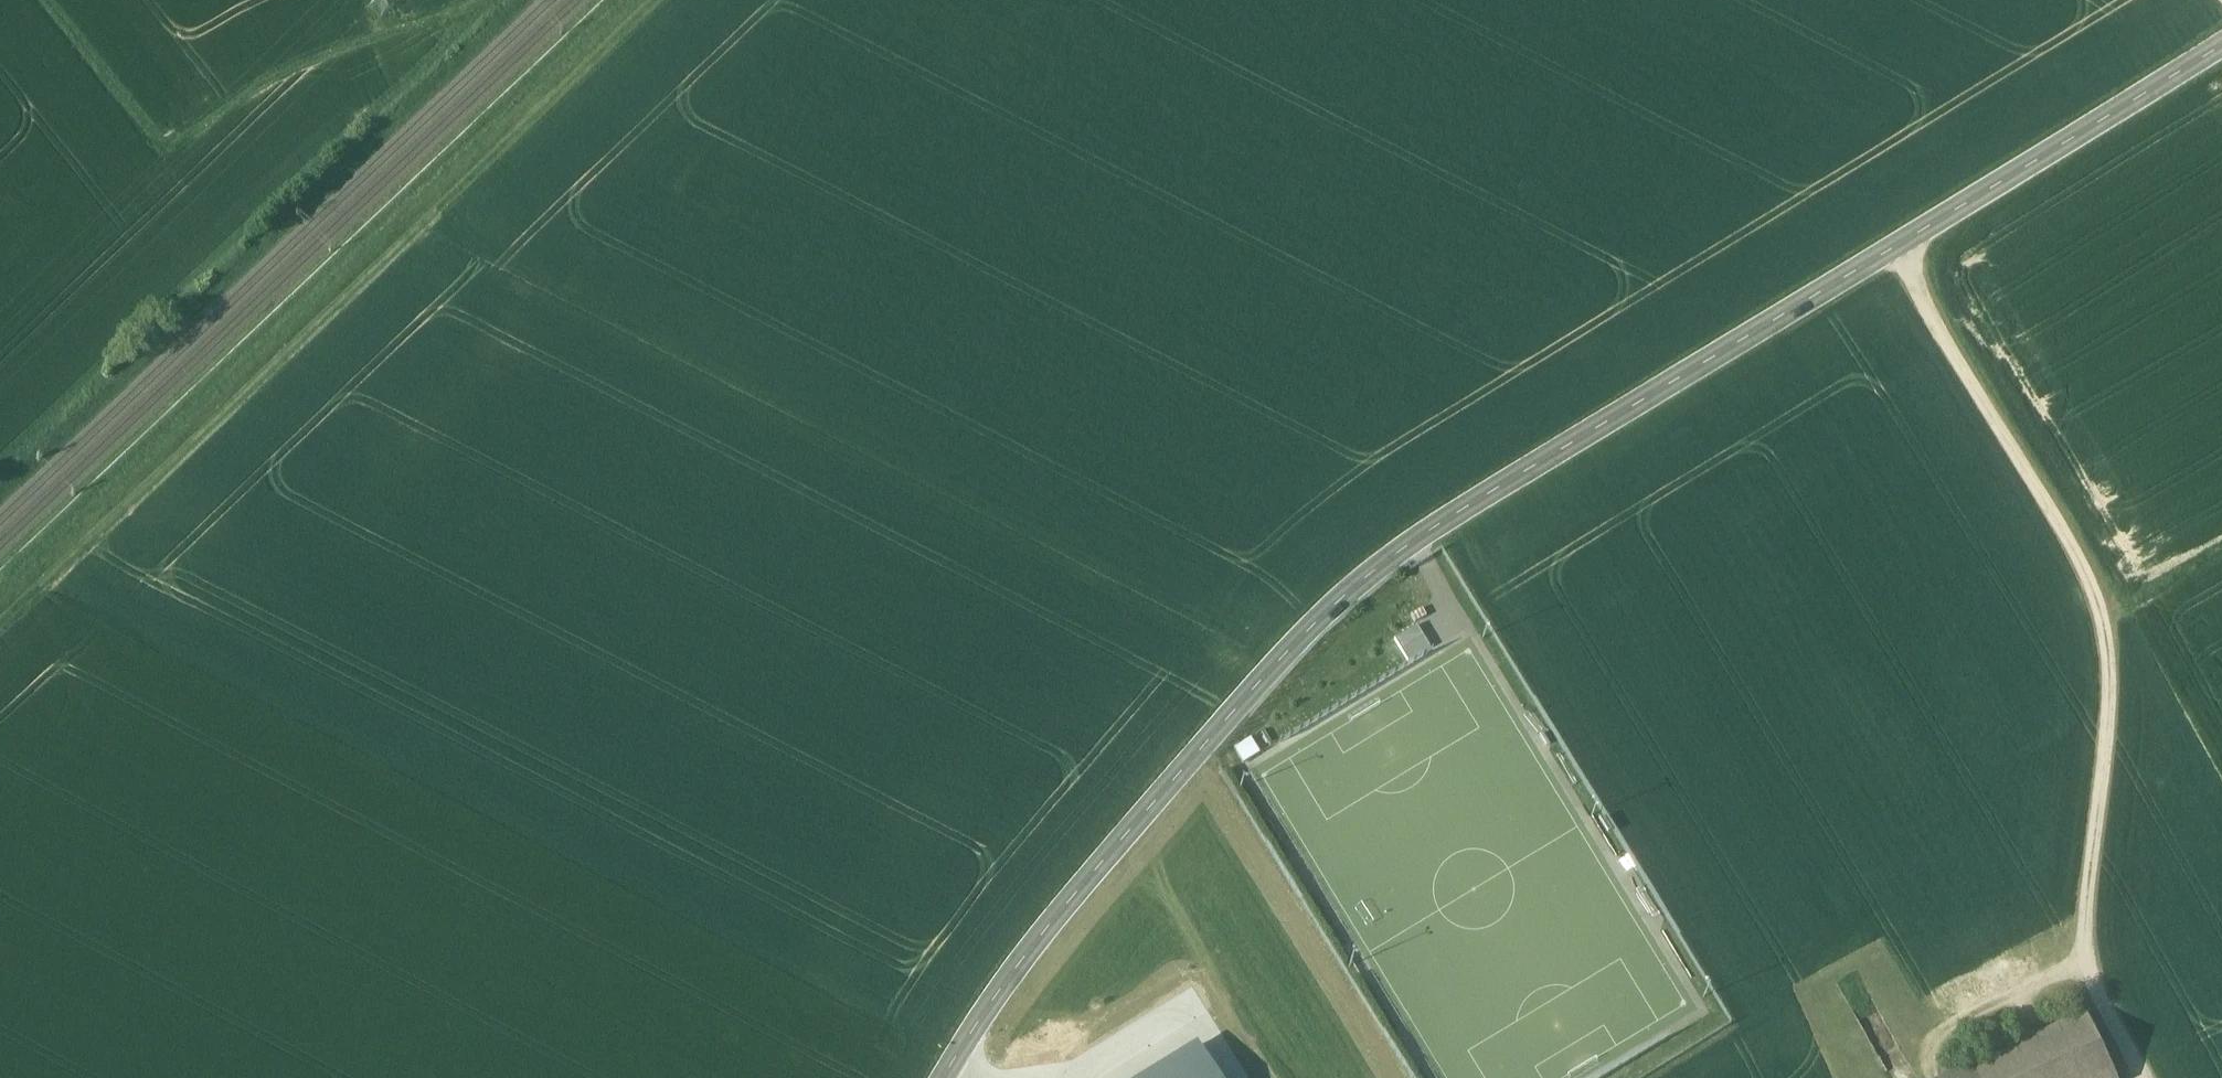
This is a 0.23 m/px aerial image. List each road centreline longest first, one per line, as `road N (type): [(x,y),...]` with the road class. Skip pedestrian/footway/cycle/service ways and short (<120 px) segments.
road 1 (tertiary): [(2221,46),(1411,546),(1293,651),(1084,885),(947,1077)]
road 2 (track): [(0,603),(638,0)]
road 3 (track): [(475,17),(467,11),(318,57),(234,104),(170,152),(49,0)]

